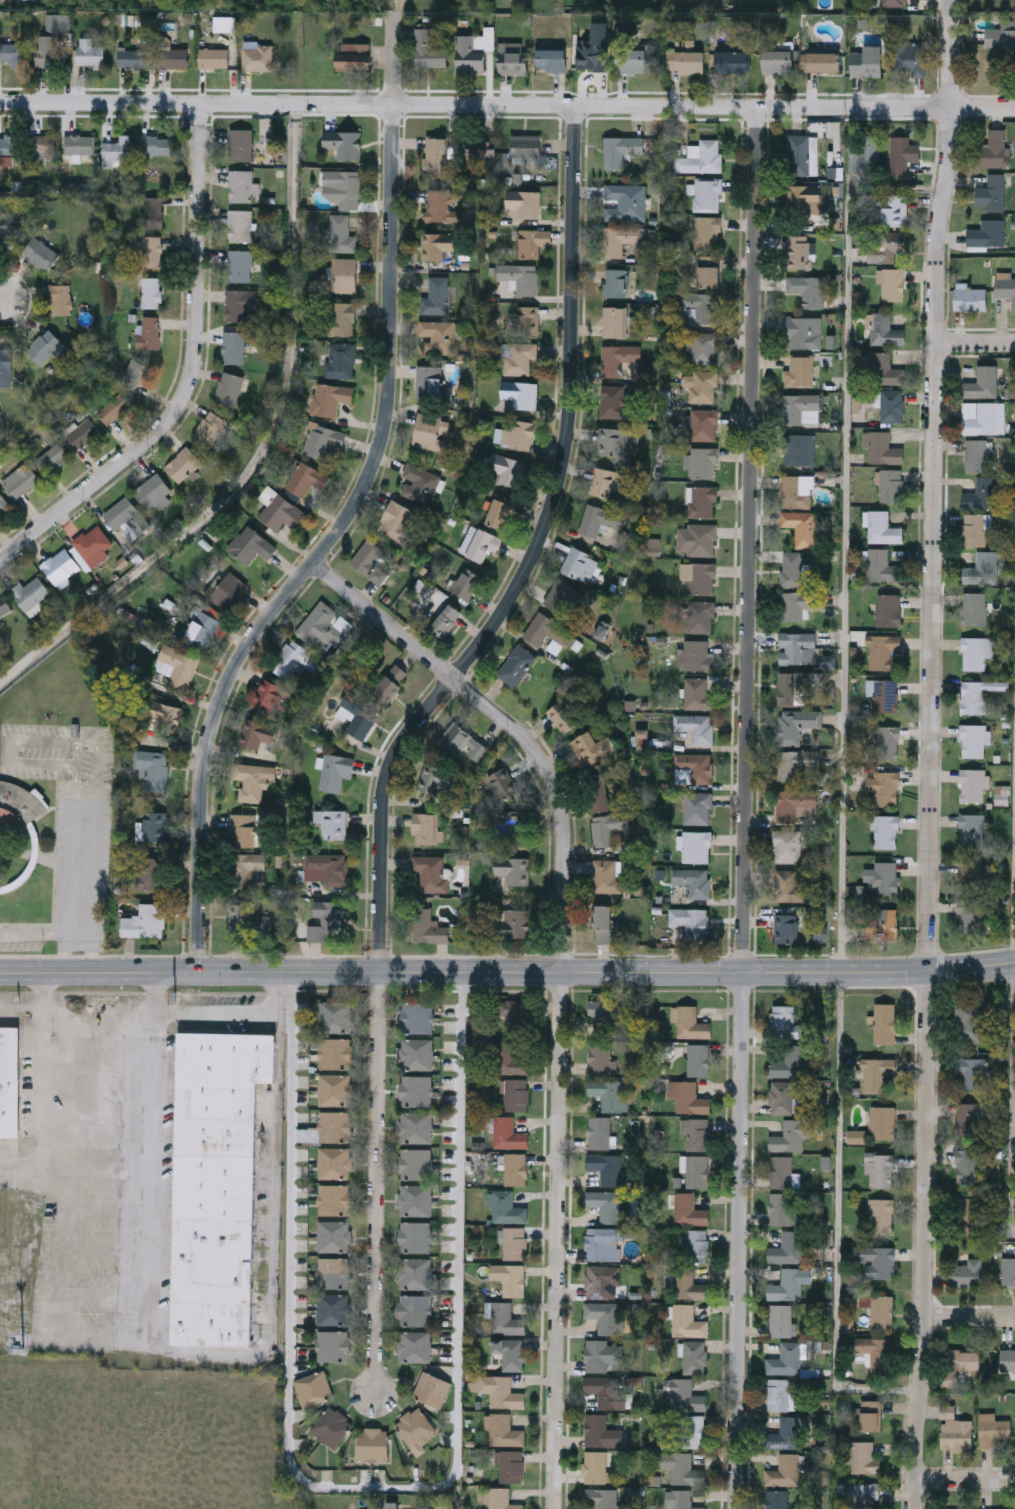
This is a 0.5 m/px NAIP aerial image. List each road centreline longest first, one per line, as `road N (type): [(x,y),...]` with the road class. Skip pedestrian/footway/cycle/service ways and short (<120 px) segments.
road 1 (residential): [(950,0),(954,108),(937,345),(926,1318),(914,1508)]
road 2 (residential): [(579,107),(567,451),(521,586),(399,740),(382,776),(376,969)]
road 3 (residential): [(392,106),(384,414),(351,508),(241,656),(217,706),(202,770),(197,970)]
road 4 (residential): [(761,108),(746,969)]
road 5 (residential): [(761,108),(0,104)]
road 6 (secondary): [(376,969),(1014,963)]
road 7 (residential): [(203,105),(189,392),(159,436),(0,557)]
road 8 (residential): [(563,969),(553,1508)]
road 9 (residential): [(746,969),(738,1508)]
road 10 (residential): [(309,562),(521,731),(539,757),(559,802),(563,969)]
road 11 (residential): [(376,969),(373,1395)]
road 12 (secondary): [(376,969),(0,971)]
road 13 (residential): [(761,108),(1014,108)]

